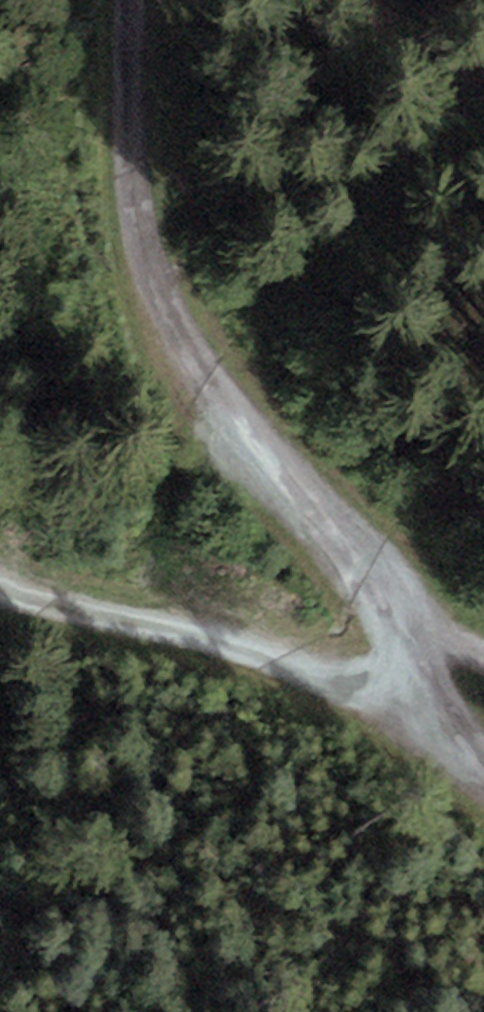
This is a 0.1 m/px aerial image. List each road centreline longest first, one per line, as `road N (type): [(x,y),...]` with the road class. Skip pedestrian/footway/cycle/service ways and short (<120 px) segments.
road 1 (track): [(131,0),(133,153),(148,239),(191,351),(373,581),(459,740),(483,766)]
road 2 (track): [(459,740),(290,649),(36,600),(0,585)]
road 3 (track): [(483,159),(418,90),(383,0)]
road 4 (track): [(373,581),(483,649)]

